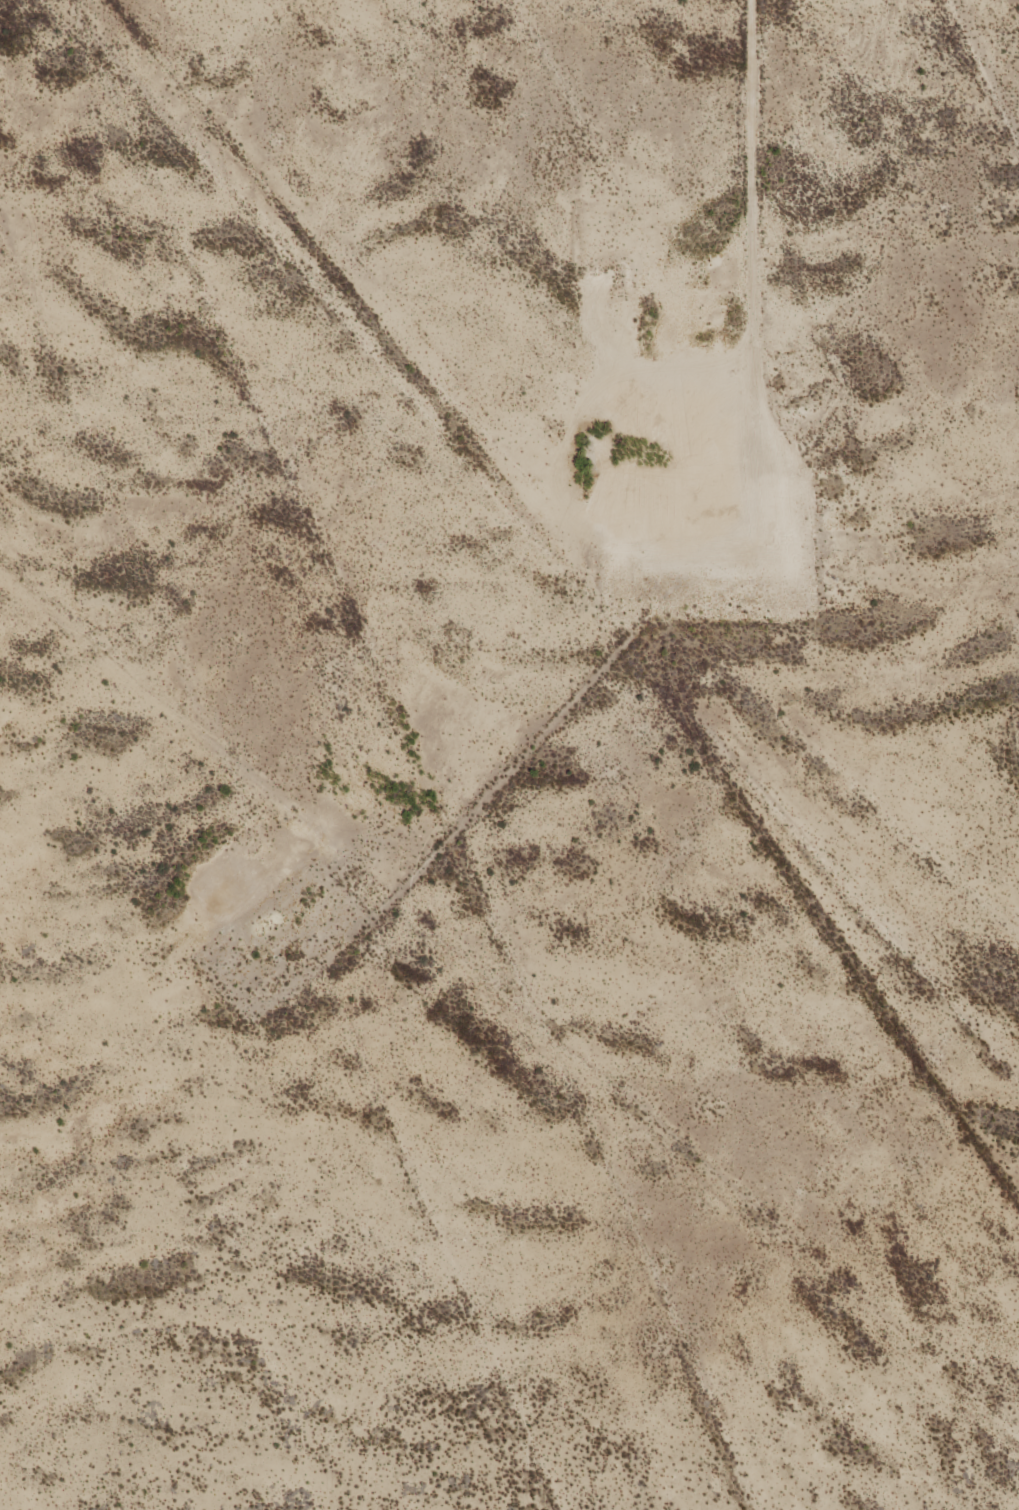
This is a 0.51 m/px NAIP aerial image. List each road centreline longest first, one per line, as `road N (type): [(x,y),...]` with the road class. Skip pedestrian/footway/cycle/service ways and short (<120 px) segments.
road 1 (track): [(749,0),(743,393),(668,527),(663,607),(917,1062),(1018,1202)]

